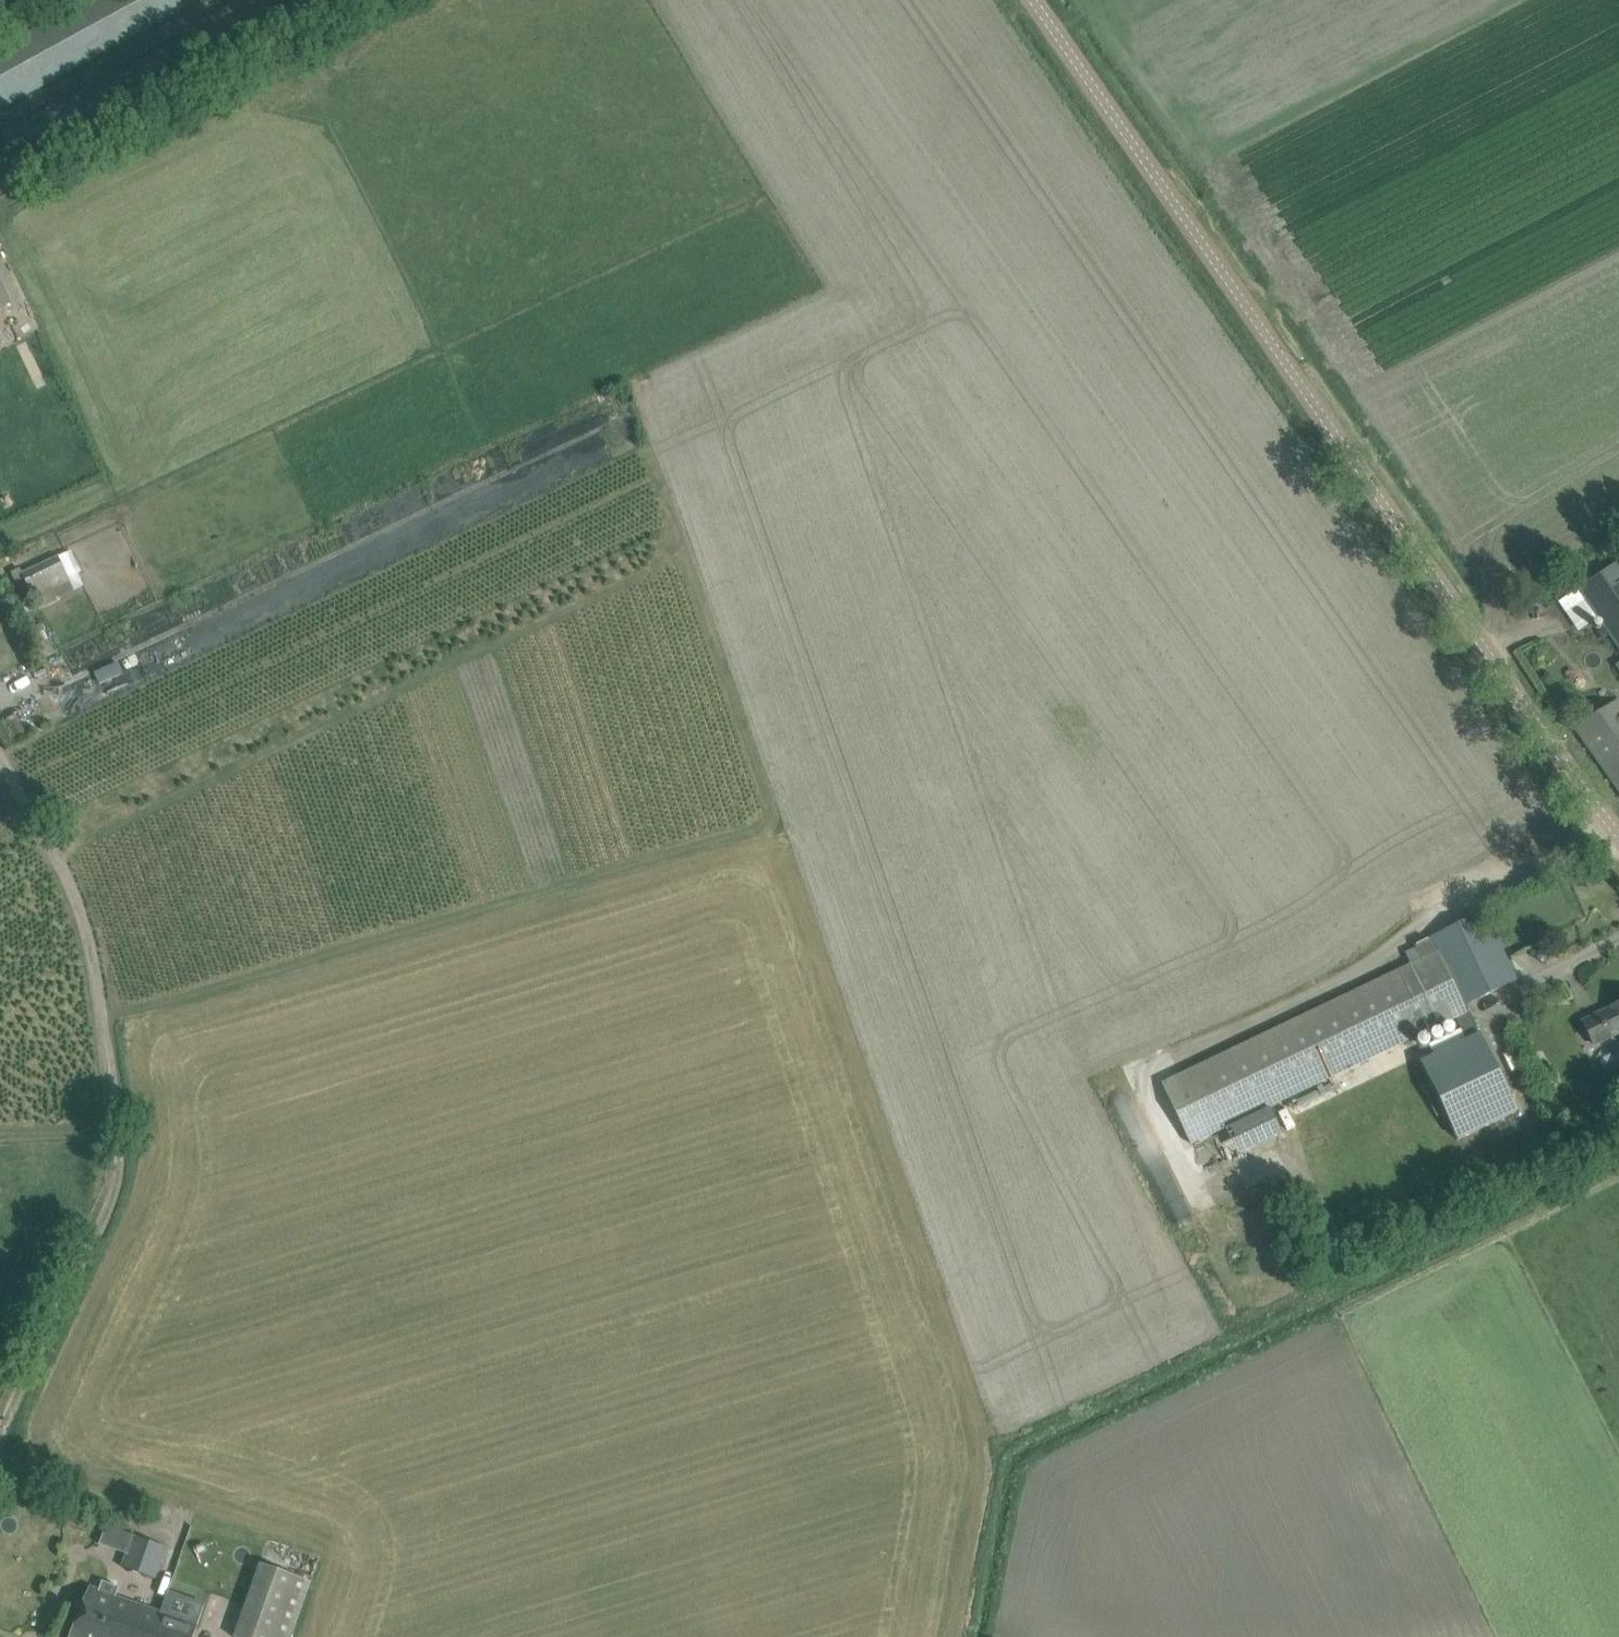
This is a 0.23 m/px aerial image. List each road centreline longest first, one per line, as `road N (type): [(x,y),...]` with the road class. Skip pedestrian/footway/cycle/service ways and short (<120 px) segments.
road 1 (unclassified): [(1618,833),(1035,0)]
road 2 (track): [(0,1427),(84,1261),(120,1162),(91,939),(71,878),(0,757)]

